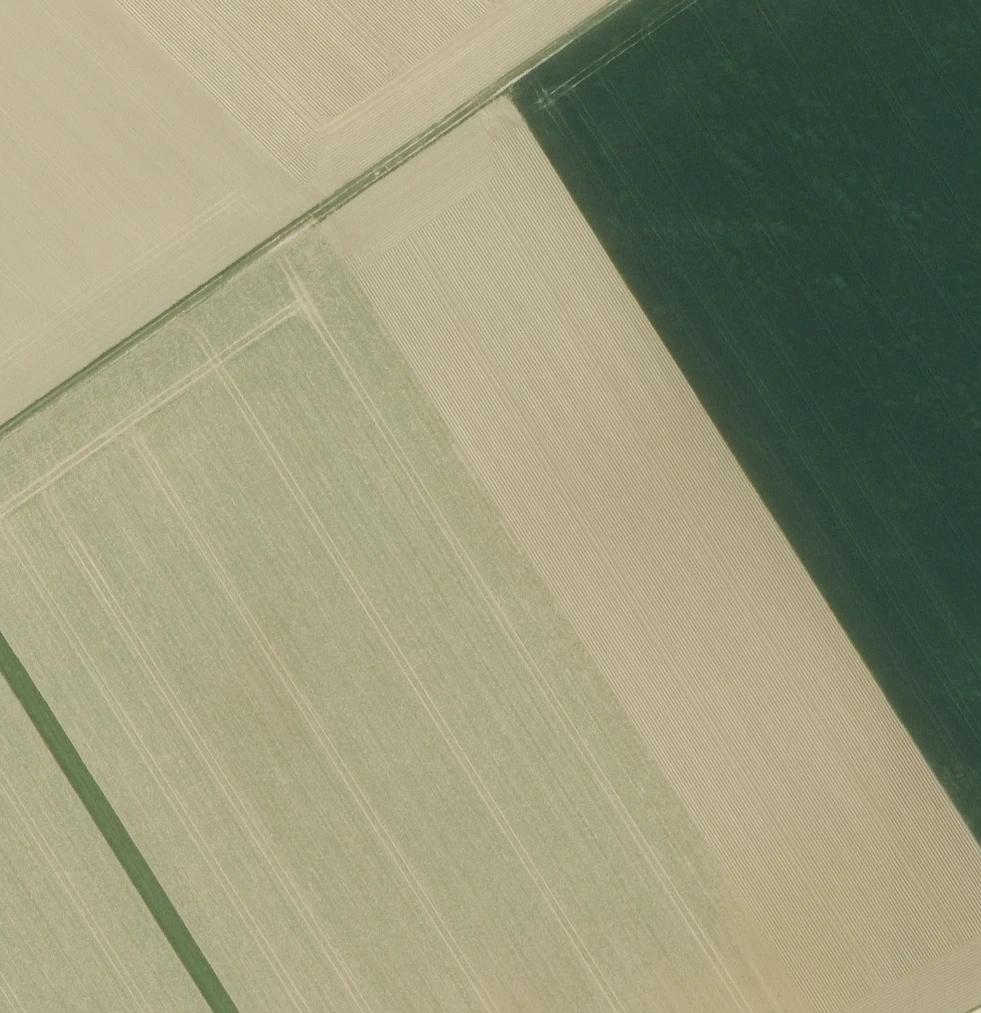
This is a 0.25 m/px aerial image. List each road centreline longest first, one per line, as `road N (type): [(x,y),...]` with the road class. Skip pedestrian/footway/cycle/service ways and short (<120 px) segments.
road 1 (track): [(632,0),(0,448)]

